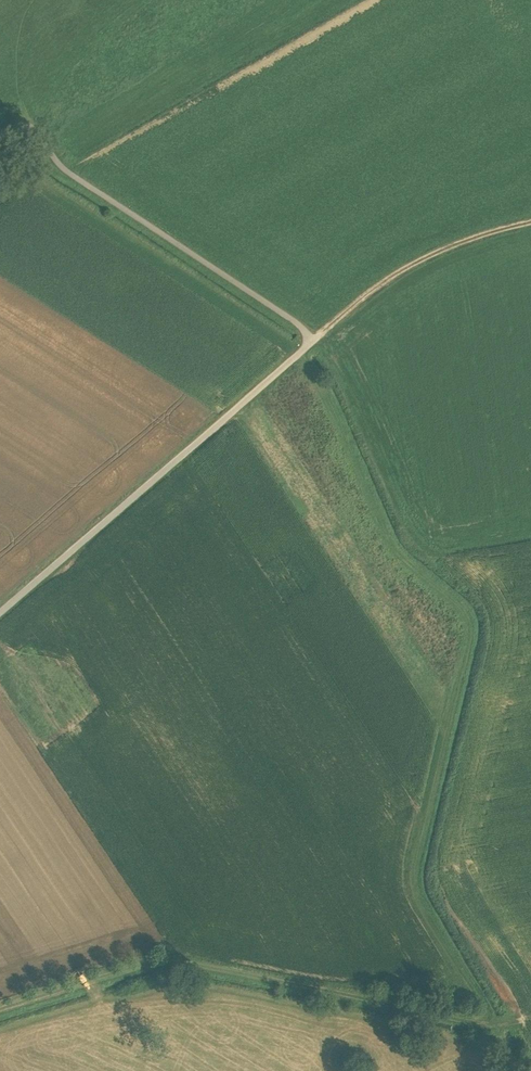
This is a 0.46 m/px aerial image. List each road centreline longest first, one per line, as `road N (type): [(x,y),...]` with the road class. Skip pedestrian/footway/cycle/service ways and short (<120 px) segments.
road 1 (unclassified): [(0,614),(312,342),(292,320),(72,175),(29,126),(0,132)]
road 2 (track): [(0,1007),(153,962),(183,962),(483,1024),(512,1021)]
road 3 (track): [(530,224),(429,256),(312,342)]

